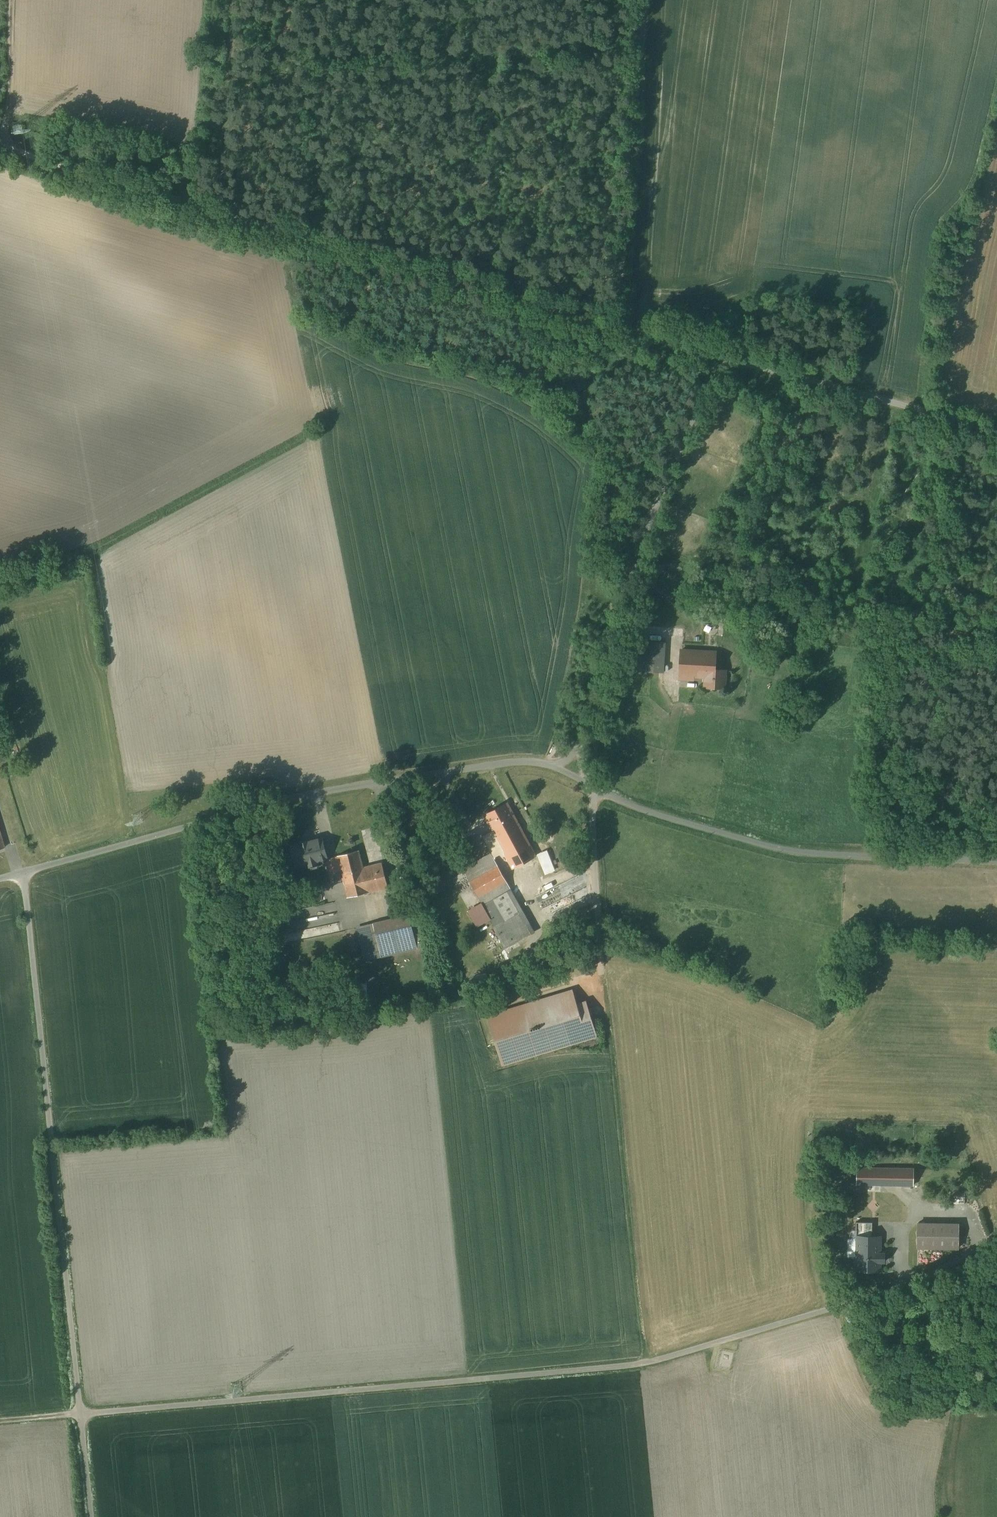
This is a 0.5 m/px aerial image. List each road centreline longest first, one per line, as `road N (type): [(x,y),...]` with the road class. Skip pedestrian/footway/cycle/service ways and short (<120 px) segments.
road 1 (unclassified): [(82,1416),(639,1367),(934,1277),(996,1242)]
road 2 (unclassified): [(568,775),(529,761),(317,792),(25,873)]
road 3 (unclassified): [(719,358),(186,211)]
road 4 (unclassified): [(25,873),(82,1416)]
road 5 (unclassified): [(719,358),(643,528),(568,775)]
road 6 (unclassified): [(996,861),(790,852),(626,806),(568,775)]
road 7 (unclassified): [(996,433),(719,358)]
road 8 (track): [(186,211),(0,152)]

